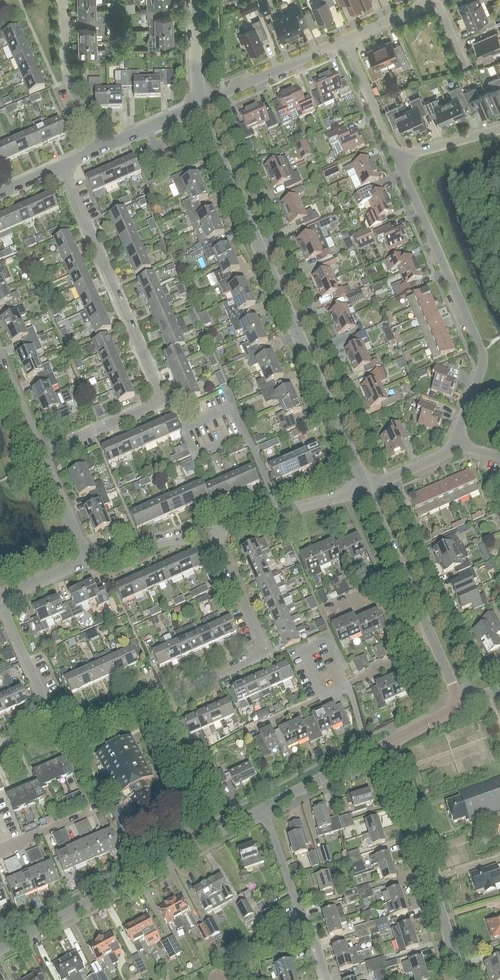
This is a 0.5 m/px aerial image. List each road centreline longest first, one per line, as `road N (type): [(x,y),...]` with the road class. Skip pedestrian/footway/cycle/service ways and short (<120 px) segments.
road 1 (residential): [(0,603),(62,737),(71,740),(264,652),(210,530)]
road 2 (residential): [(367,490),(195,105)]
road 3 (residential): [(41,456),(162,402),(59,168)]
road 4 (residential): [(462,447),(457,427),(476,380),(475,351),(397,159)]
road 5 (tertiary): [(0,951),(263,808)]
road 6 (residential): [(462,979),(387,744)]
road 7 (residential): [(325,979),(263,808)]
road 8 (residential): [(210,530),(367,490)]
road 9 (residential): [(195,105),(344,43)]
road 10 (residential): [(66,0),(70,68),(97,151)]
road 11 (residential): [(397,159),(344,43)]
road 12 (residential): [(87,563),(210,530)]

